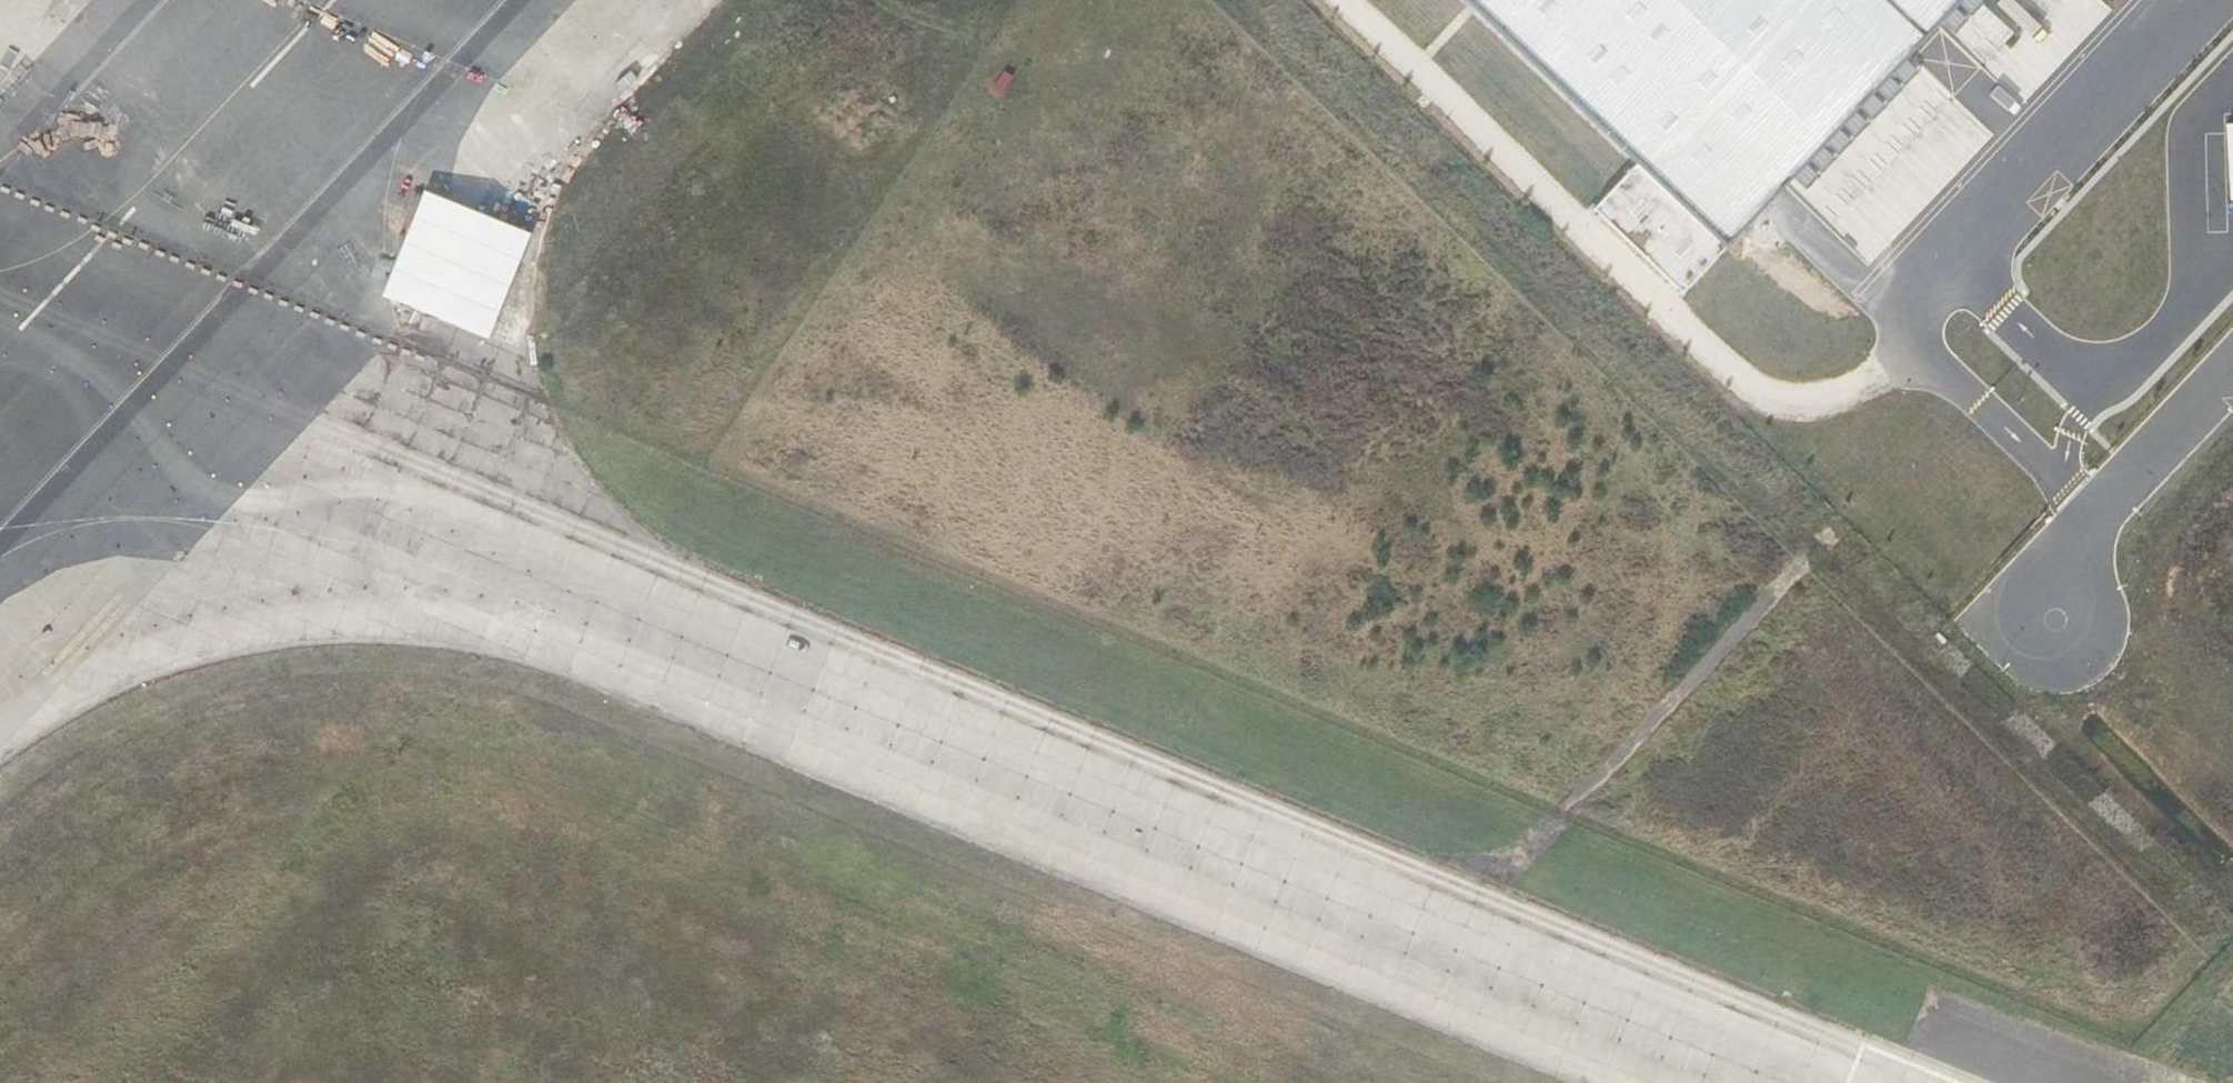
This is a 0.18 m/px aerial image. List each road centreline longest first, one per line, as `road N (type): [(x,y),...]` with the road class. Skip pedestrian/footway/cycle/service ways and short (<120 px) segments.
road 1 (track): [(1915,351),(1861,386),(1808,401),(1762,392),(1721,368),(1343,0)]
road 2 (unclassified): [(2055,619),(2065,551),(2091,512),(2232,362)]

